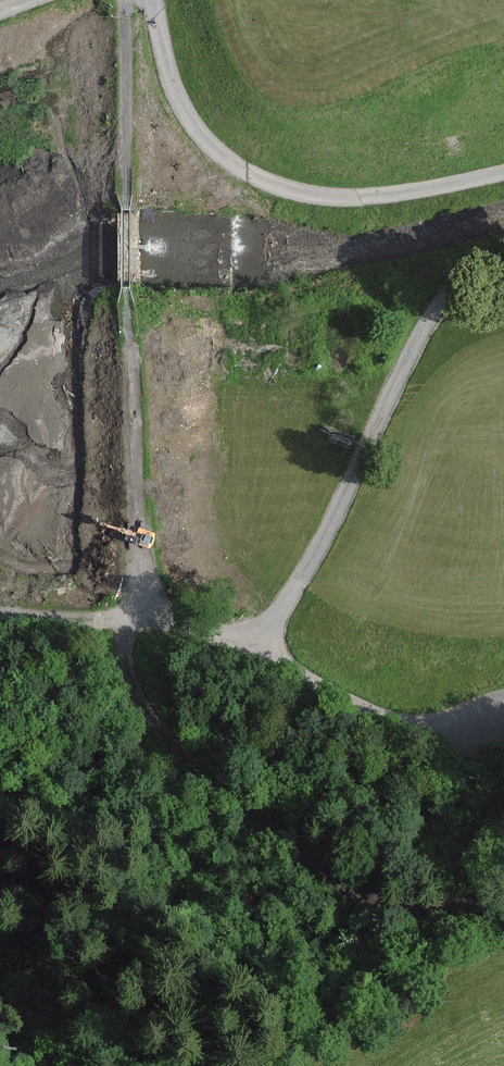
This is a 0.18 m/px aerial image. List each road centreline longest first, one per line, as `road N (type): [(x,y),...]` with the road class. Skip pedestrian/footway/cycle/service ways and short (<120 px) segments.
road 1 (track): [(122,616),(131,682),(164,735),(338,885),(392,909),(503,914)]
road 2 (track): [(155,0),(171,86),(200,137),(247,172),(306,192),(374,199),(503,177)]
road 3 (track): [(503,253),(441,295),(300,583)]
road 4 (unclassified): [(252,652),(384,719),(451,726)]
road 5 (unclassified): [(107,617),(194,626),(252,652)]

